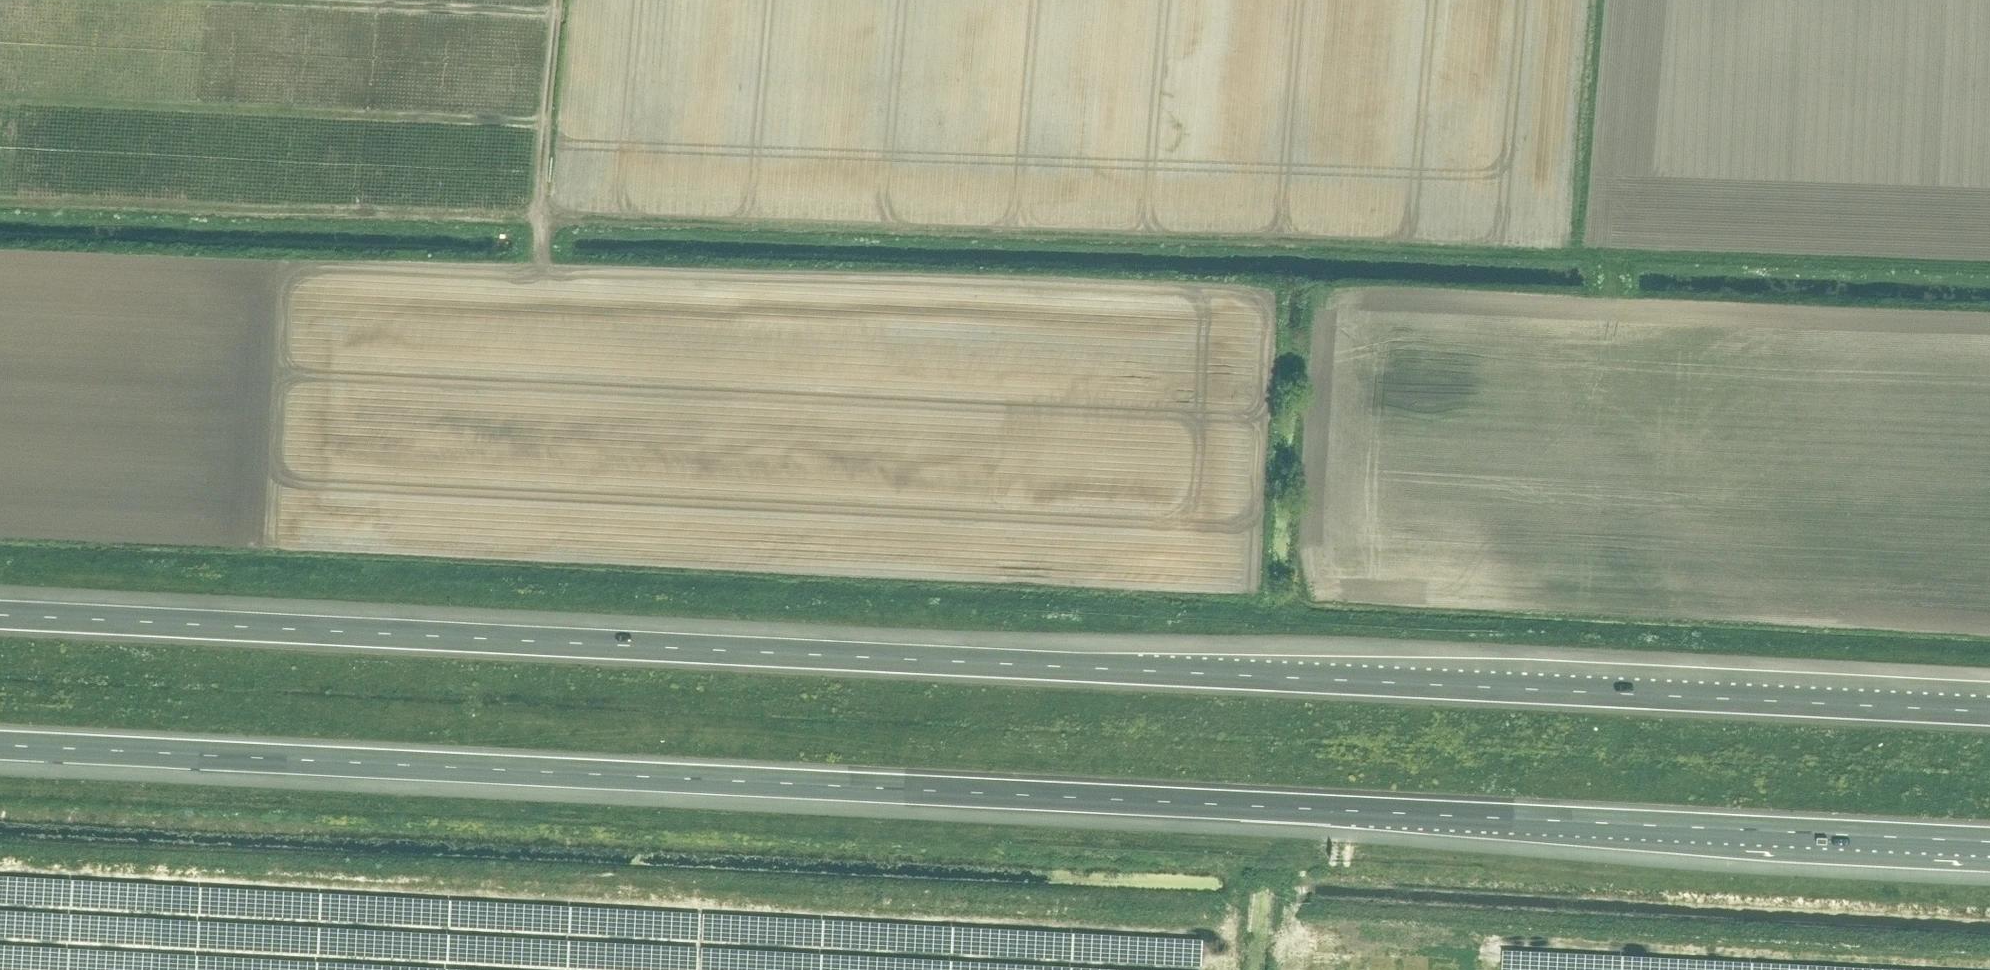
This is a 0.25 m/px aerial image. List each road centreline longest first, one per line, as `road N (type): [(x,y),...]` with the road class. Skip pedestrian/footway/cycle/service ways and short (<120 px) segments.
road 1 (motorway): [(0,745),(1989,842)]
road 2 (motorway): [(1989,711),(0,615)]
road 3 (track): [(552,0),(530,241)]

